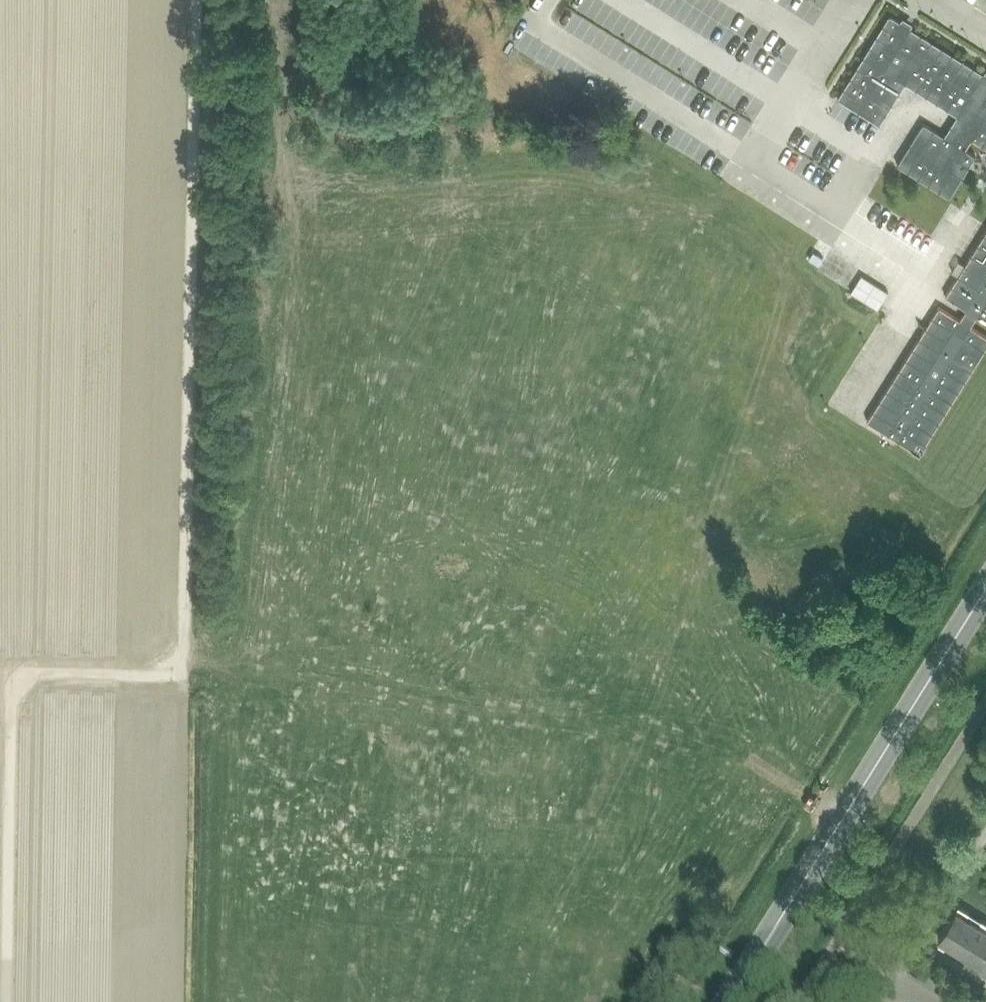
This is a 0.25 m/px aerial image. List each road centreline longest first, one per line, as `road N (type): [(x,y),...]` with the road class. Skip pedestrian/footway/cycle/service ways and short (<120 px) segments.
road 1 (secondary): [(730,1001),(985,591)]

